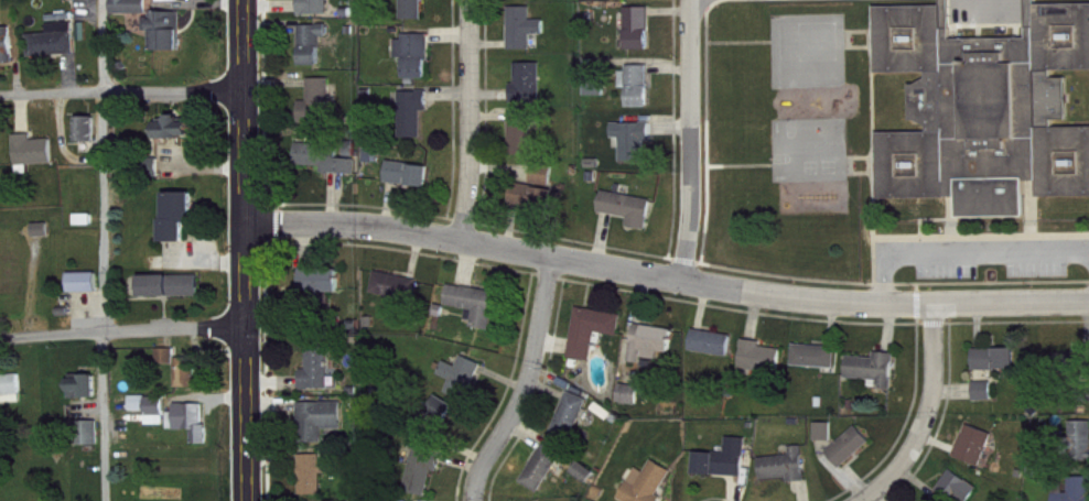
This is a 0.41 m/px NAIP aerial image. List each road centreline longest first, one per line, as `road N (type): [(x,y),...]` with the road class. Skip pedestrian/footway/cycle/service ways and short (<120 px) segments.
road 1 (residential): [(249,225),(459,239),(808,298),(1088,302)]
road 2 (tertiary): [(242,0),(253,500)]
road 3 (residential): [(691,0),(692,193),(682,276)]
road 4 (residential): [(552,259),(532,371),(477,472),(472,500)]
road 5 (residential): [(250,328),(0,337)]
road 6 (residential): [(0,93),(247,94)]
road 7 (residential): [(472,0),(473,144),(459,239)]
road 8 (residential): [(935,305),(925,412),(889,479),(851,500)]

